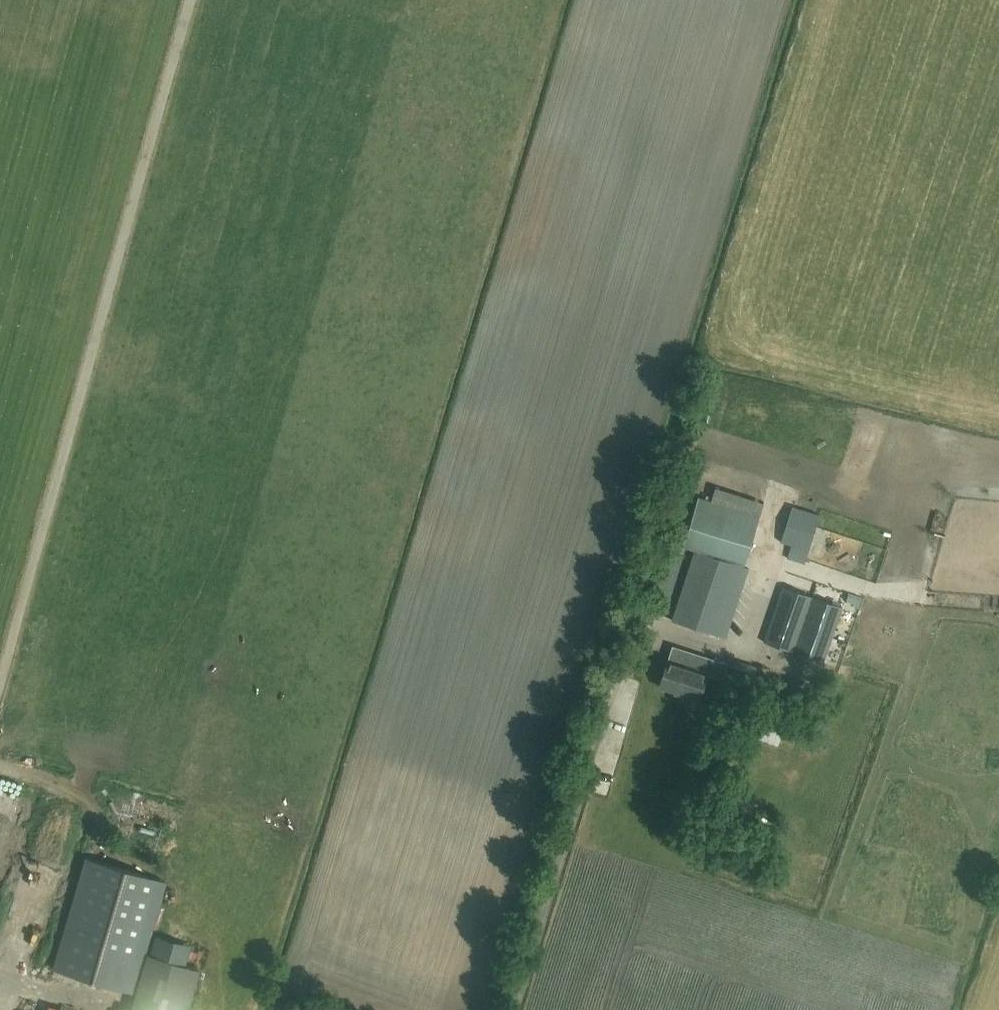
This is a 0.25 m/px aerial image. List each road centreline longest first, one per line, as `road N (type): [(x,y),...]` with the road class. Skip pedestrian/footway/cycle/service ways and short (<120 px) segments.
road 1 (track): [(0,672),(191,0)]

